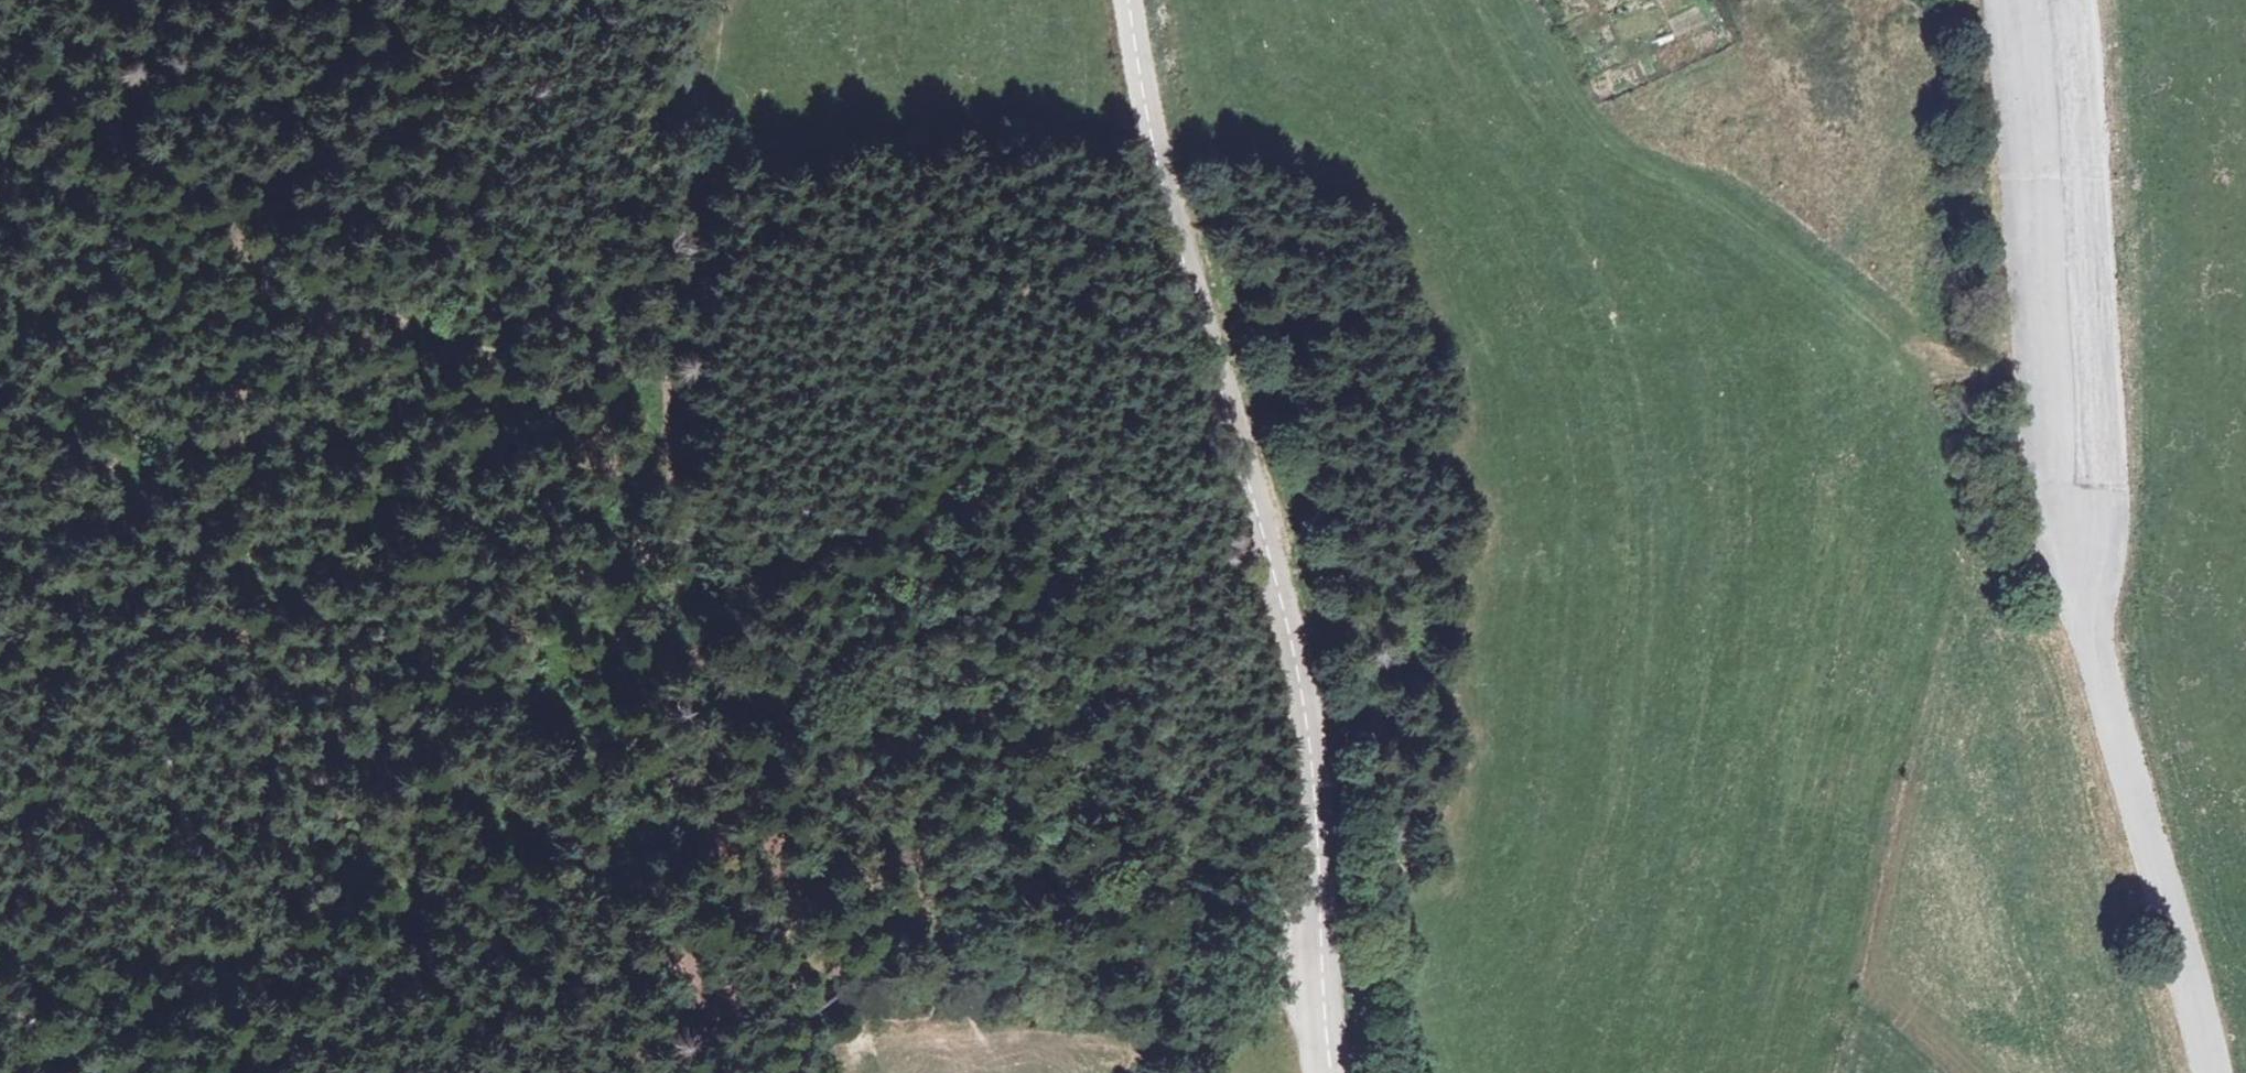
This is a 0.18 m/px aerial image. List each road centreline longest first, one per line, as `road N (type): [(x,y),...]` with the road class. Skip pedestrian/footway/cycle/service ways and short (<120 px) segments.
road 1 (unclassified): [(1319,1072),(1315,792),(1304,711),(1170,218),(1128,0)]
road 2 (unclassified): [(2209,1072),(2085,618),(2020,0)]

